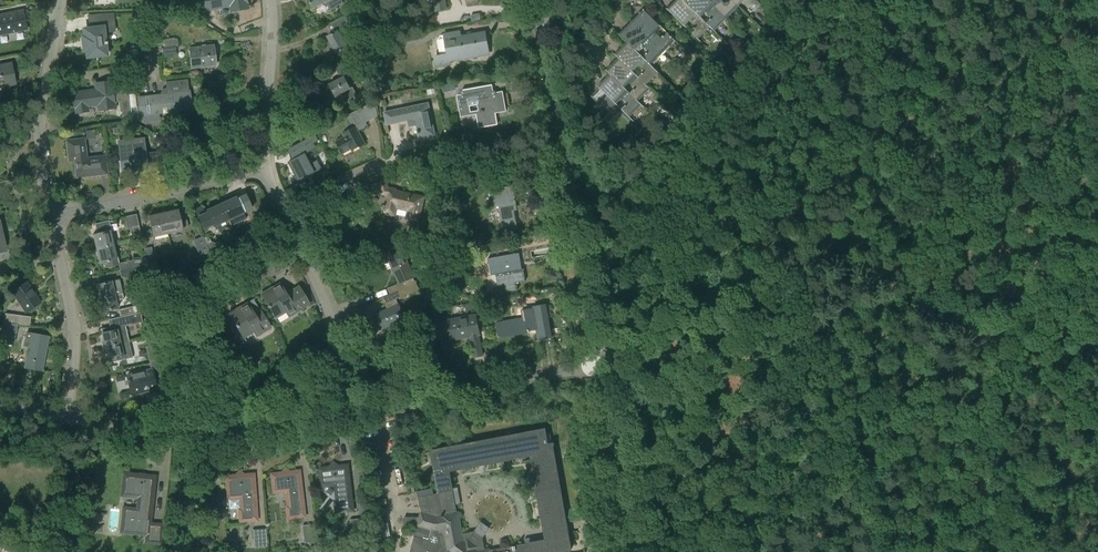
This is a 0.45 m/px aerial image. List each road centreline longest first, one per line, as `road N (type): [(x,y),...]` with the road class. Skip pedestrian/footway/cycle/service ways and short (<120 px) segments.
road 1 (residential): [(600,364),(539,21)]
road 2 (residential): [(352,412),(212,427),(65,416)]
road 3 (residential): [(600,364),(352,412)]
road 4 (residential): [(50,217),(266,167)]
road 5 (residential): [(352,412),(334,326),(280,206)]
road 6 (residential): [(65,416),(74,331),(50,217)]
road 7 (unclassified): [(634,551),(600,364)]
road 8 (residential): [(266,167),(271,0)]
road 9 (residential): [(50,217),(39,143),(48,68)]
road 10 (residential): [(48,68),(89,75),(150,67),(146,40)]

